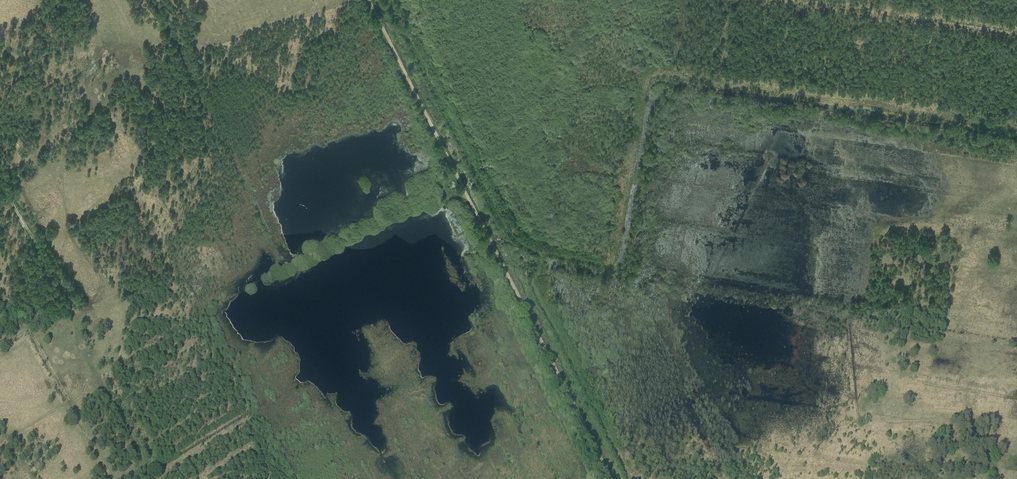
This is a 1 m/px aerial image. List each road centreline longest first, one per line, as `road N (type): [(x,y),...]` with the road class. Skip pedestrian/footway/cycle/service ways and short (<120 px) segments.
road 1 (track): [(369,0),(610,478)]
road 2 (track): [(0,187),(63,299),(0,340)]

